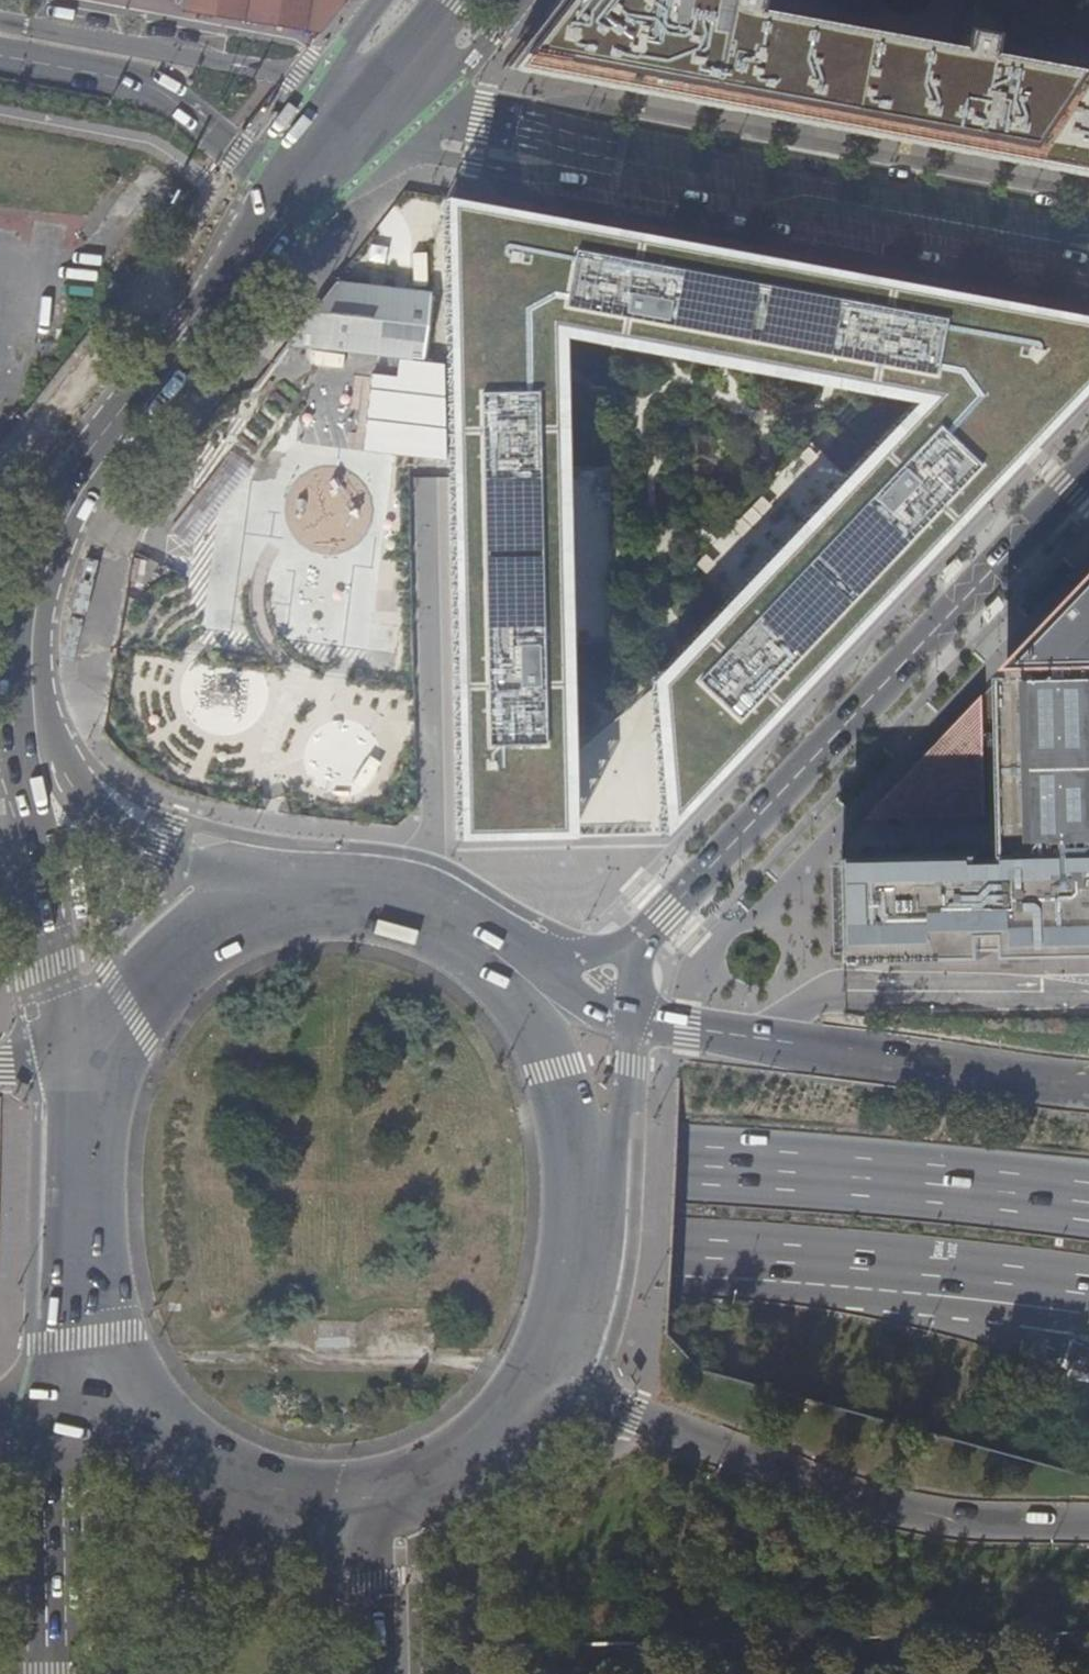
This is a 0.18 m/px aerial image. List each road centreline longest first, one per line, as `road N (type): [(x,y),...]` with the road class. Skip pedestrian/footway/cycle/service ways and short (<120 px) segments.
road 1 (trunk): [(1088,1208),(858,1176),(678,1165),(0,1148)]
road 2 (trunk): [(0,1238),(674,1255),(1088,1295)]
road 3 (primary): [(300,181),(69,498),(36,573),(25,653),(39,771)]
road 4 (residential): [(638,945),(1088,468)]
road 5 (trunk): [(540,1397),(630,1413),(874,1505),(1008,1522),(1088,1521)]
road 6 (residential): [(1088,249),(594,161)]
road 7 (trunk): [(1088,1086),(638,1017)]
road 8 (track): [(540,1397),(486,1360),(178,1357),(134,1401)]
road 9 (residential): [(370,88),(0,12)]
road 10 (residential): [(0,56),(142,84),(235,154),(300,181)]
road 11 (primary): [(39,771),(77,1066)]
road 12 (primary): [(288,900),(187,854),(39,771)]
road 13 (primary): [(134,1401),(208,1468),(266,1494),(319,1504),(379,1501)]
road 14 (primary): [(288,900),(240,915),(187,948),(126,1004),(77,1066)]
road 15 (primary): [(77,1066),(76,1259),(86,1336)]
road 16 (primary): [(46,1404),(51,1673)]
road 17 (primary): [(587,1216),(571,1117),(515,970)]
road 18 (primary): [(515,970),(467,934),(418,913),(368,902),(288,900)]
road 19 (residential): [(594,161),(500,117),(370,88)]
road 20 (primary): [(587,1216),(632,1066),(638,1017)]
road 21 (primary): [(379,1501),(436,1480),(540,1397)]
road 22 (primary): [(540,1397),(565,1344),(587,1216)]
road 23 (residential): [(412,152),(487,167),(594,161)]
road 24 (primary): [(387,1673),(379,1501)]
road 25 (primary): [(638,1017),(515,970)]
road 26 (residential): [(638,945),(515,970)]

